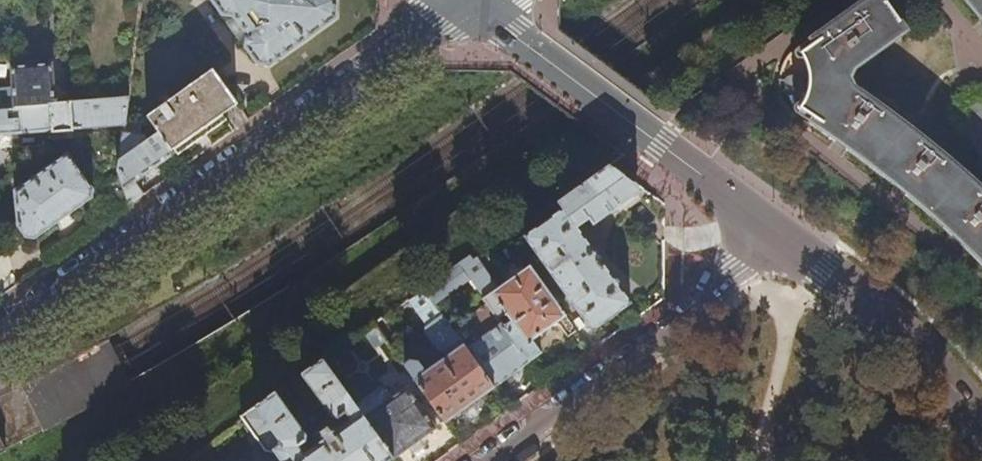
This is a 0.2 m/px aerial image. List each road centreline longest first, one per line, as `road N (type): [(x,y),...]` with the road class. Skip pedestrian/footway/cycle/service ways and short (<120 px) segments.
road 1 (residential): [(0,341),(475,7)]
road 2 (tertiary): [(771,229),(475,7)]
road 3 (residential): [(771,229),(689,320),(491,460)]
road 4 (tertiary): [(981,428),(893,324),(771,229)]

